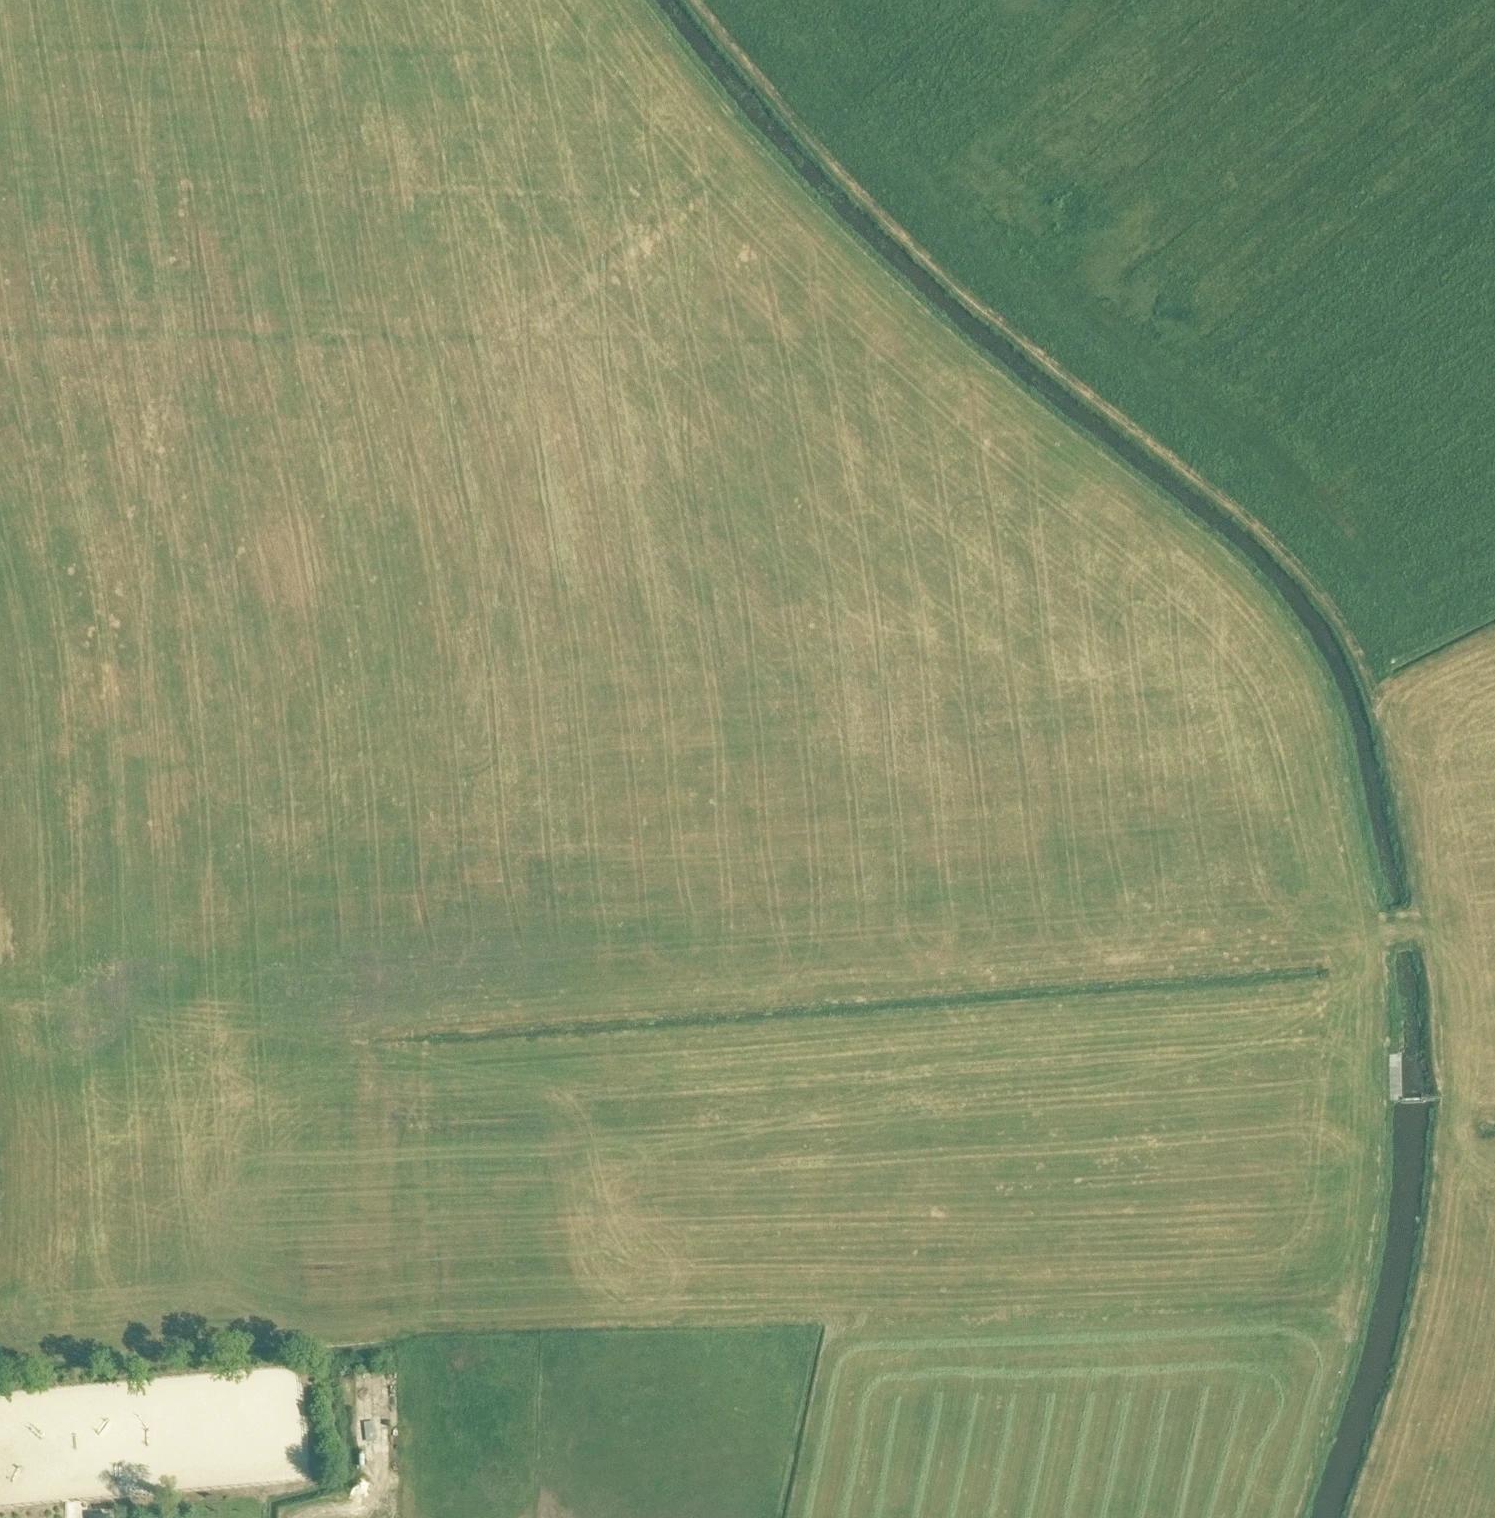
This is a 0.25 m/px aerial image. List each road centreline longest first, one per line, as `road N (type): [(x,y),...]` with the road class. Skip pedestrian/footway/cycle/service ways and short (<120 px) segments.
road 1 (track): [(1303,1517),(1363,1333),(1388,1173),(1380,933),(1340,732),(1317,667),(1277,607),(1016,399),(869,267),(787,185),(637,0)]

